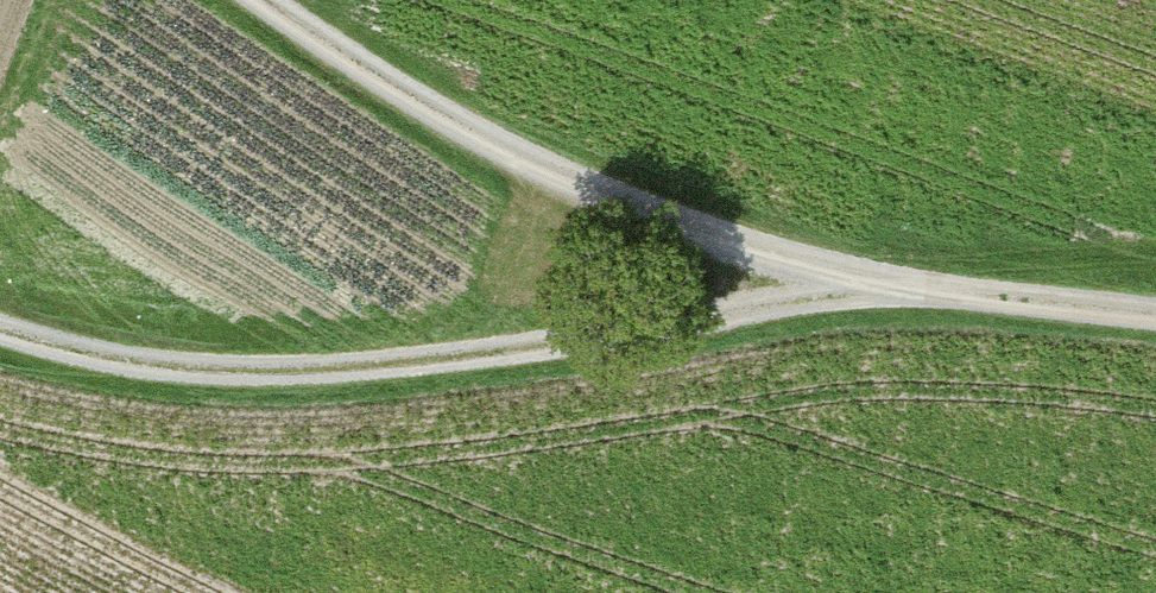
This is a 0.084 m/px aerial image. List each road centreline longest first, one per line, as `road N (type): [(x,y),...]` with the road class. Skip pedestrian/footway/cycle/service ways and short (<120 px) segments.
road 1 (track): [(1155,316),(992,297),(863,295),(331,375),(165,374),(0,340)]
road 2 (track): [(863,295),(541,174),(393,92),(256,0)]

